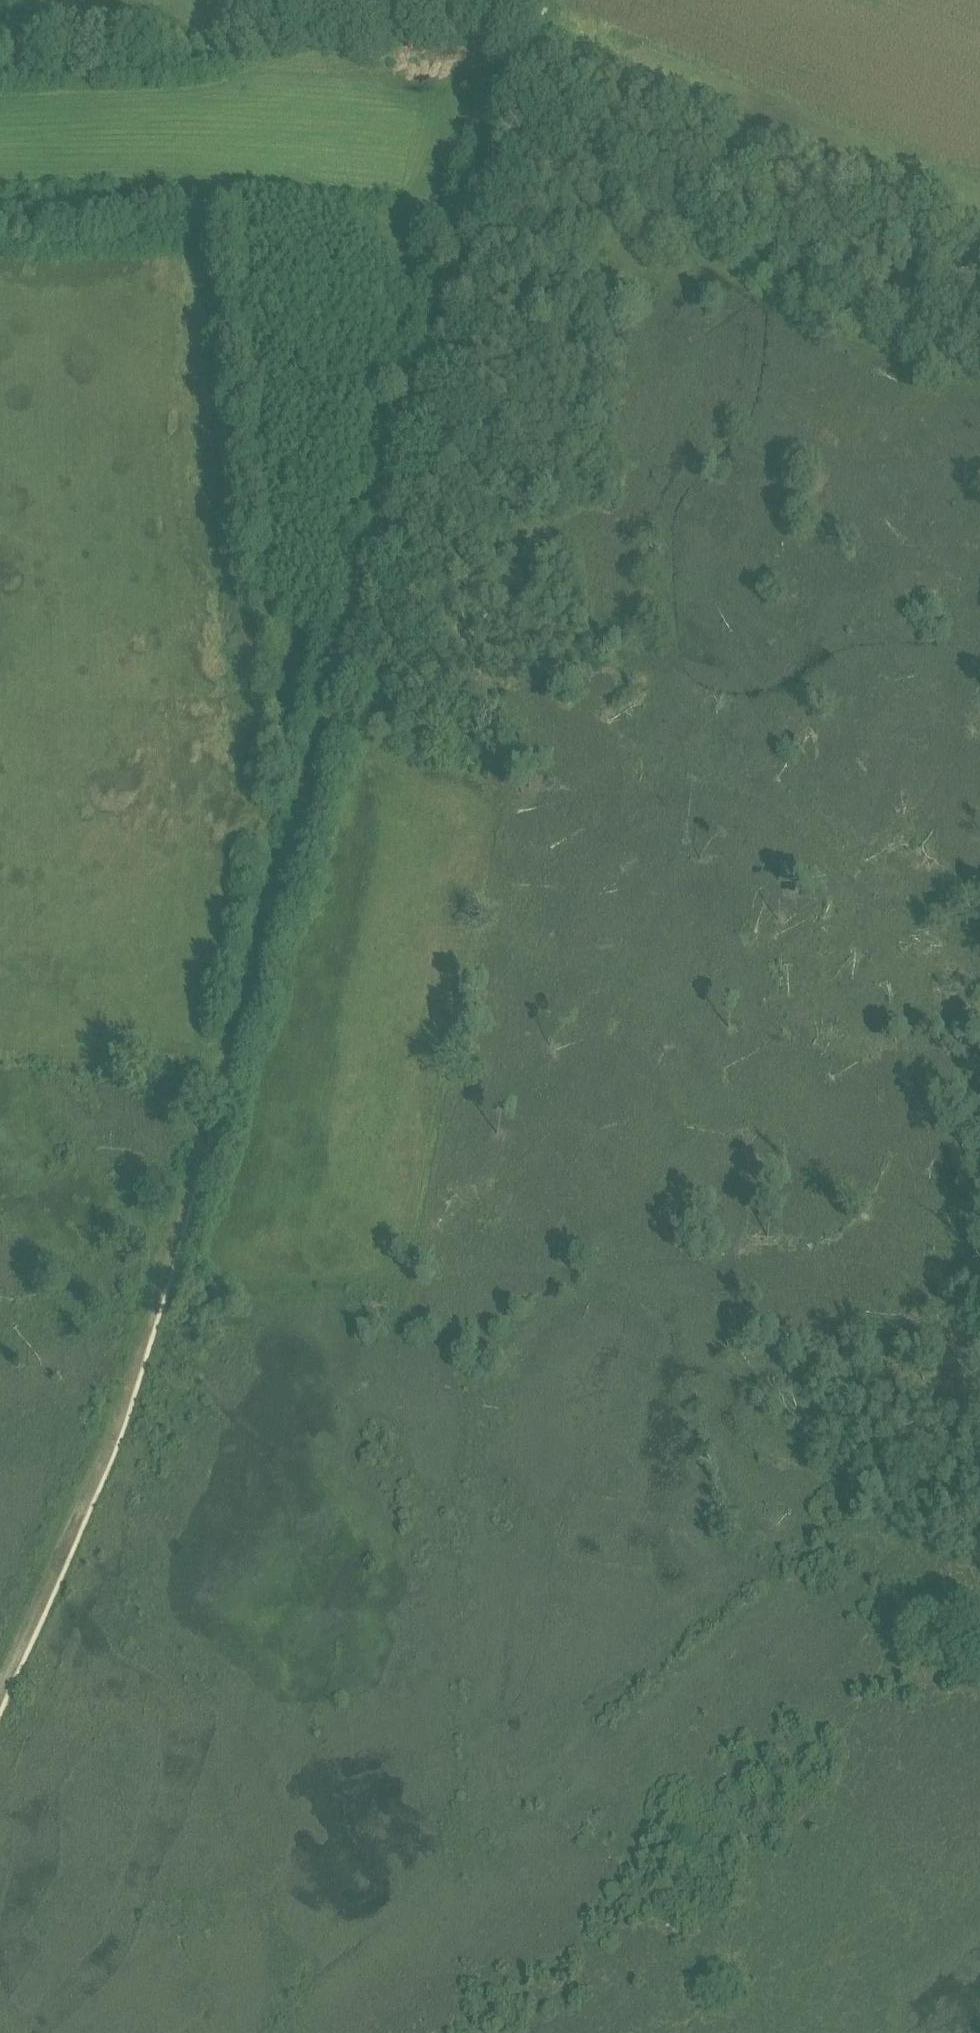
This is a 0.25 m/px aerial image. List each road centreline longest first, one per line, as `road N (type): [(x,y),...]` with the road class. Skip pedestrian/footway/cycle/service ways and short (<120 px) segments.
road 1 (track): [(539,0),(138,1355),(0,1692)]

